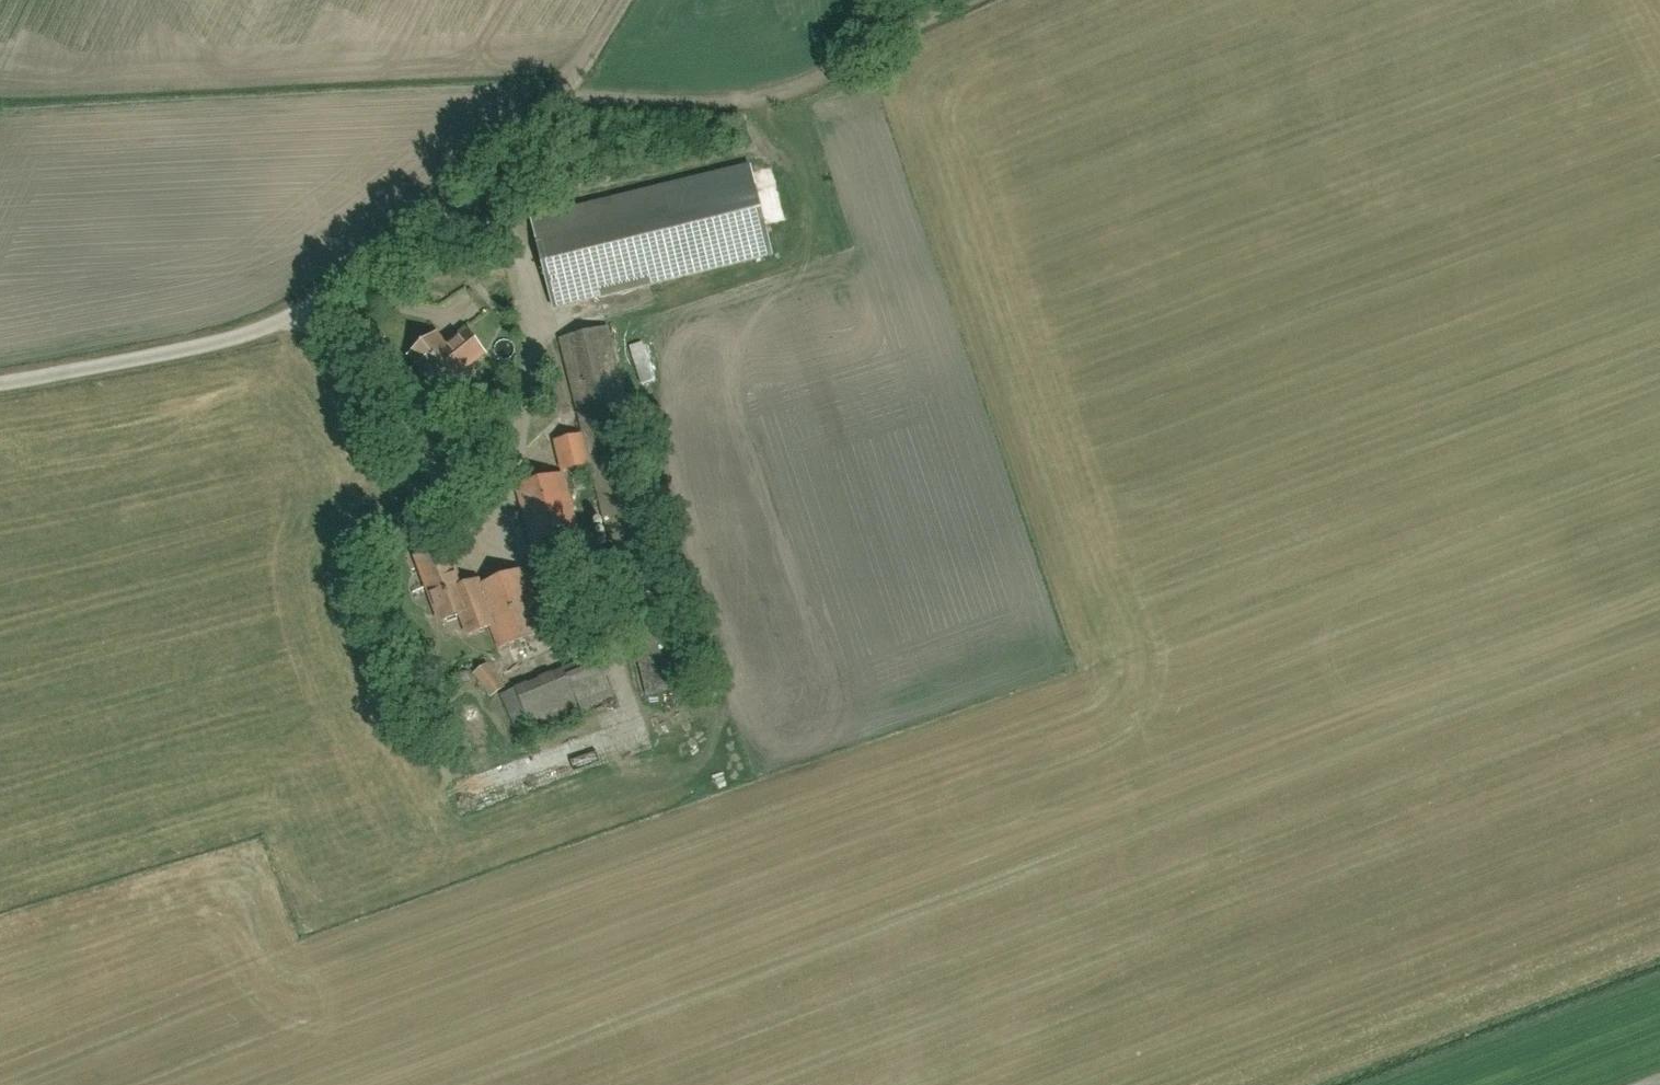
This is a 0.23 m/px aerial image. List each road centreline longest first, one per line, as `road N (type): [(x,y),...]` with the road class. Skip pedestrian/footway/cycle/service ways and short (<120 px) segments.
road 1 (unclassified): [(552,94),(310,314),(151,361),(0,389)]
road 2 (track): [(966,0),(884,32),(816,85),(753,104),(552,94)]

